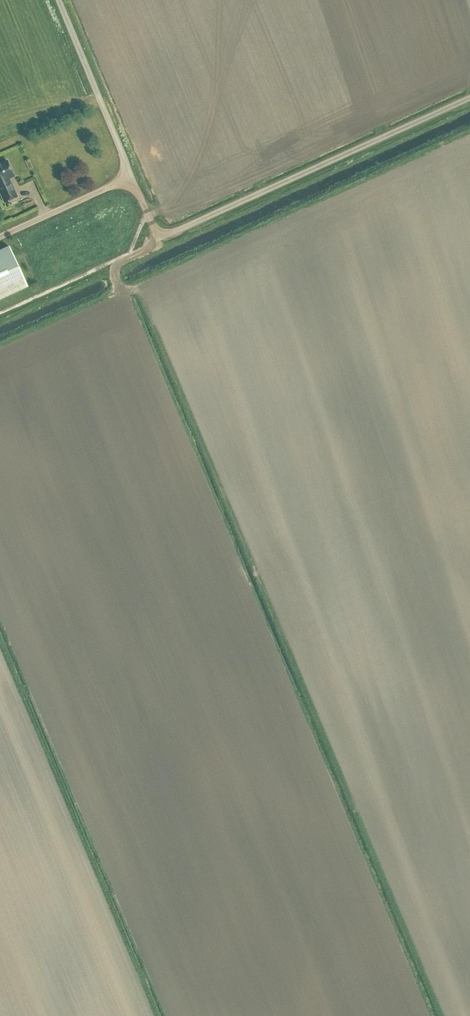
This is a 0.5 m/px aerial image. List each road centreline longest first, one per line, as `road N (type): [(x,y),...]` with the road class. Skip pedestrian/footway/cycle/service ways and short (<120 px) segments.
road 1 (track): [(469,98),(167,236),(157,234),(131,177)]
road 2 (unclassified): [(131,177),(58,0)]

